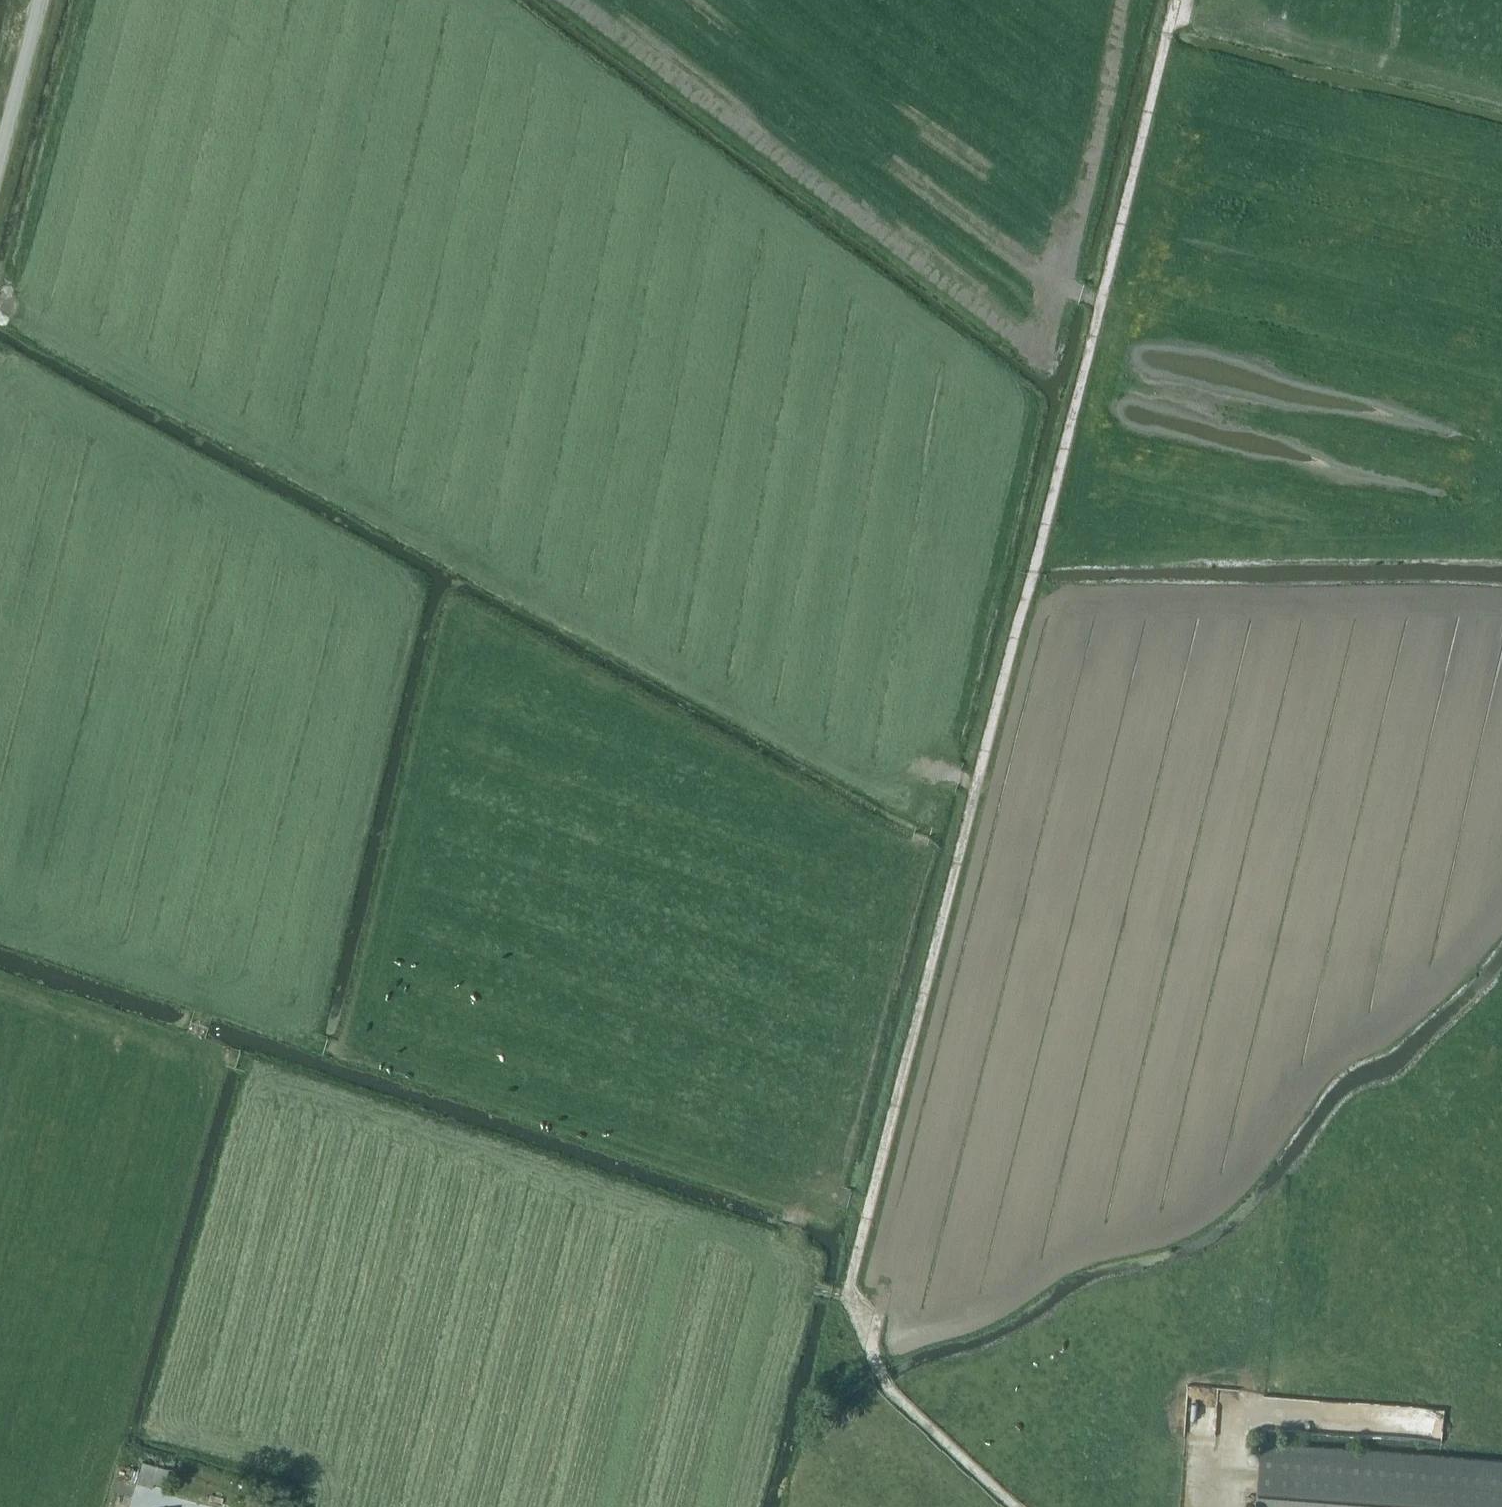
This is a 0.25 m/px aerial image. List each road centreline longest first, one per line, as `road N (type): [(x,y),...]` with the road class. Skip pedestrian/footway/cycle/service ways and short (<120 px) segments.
road 1 (unclassified): [(0,155),(38,0)]

